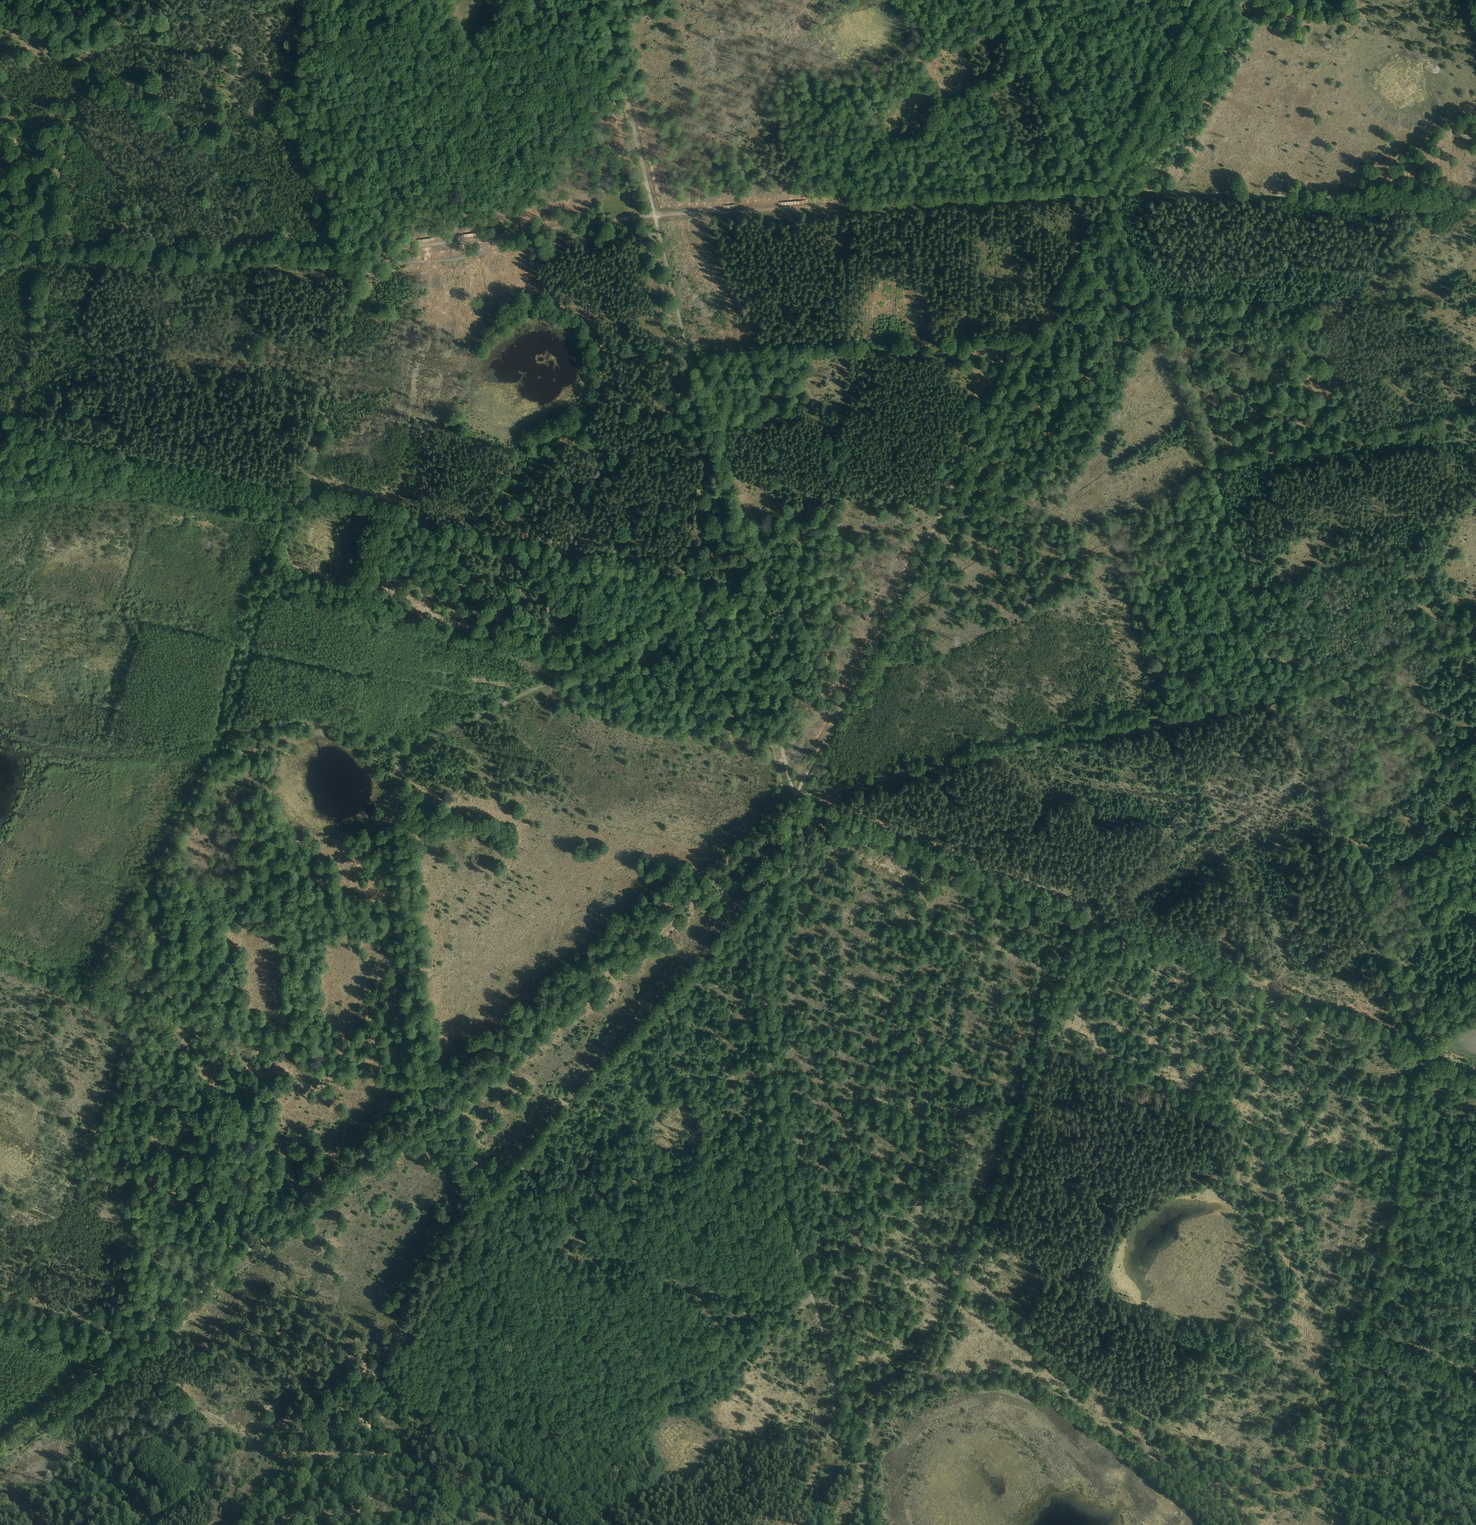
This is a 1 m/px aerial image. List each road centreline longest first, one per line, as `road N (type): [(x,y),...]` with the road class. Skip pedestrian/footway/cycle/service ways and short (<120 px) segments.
road 1 (track): [(1475,630),(1289,690),(796,796),(658,227)]
road 2 (track): [(865,1524),(864,1467),(832,1419),(832,1373),(813,1298),(703,1362),(513,1447),(379,1479),(291,1464),(118,1355),(0,1311)]
road 3 (track): [(0,261),(52,242),(358,253),(655,215),(1110,190)]
road 4 (track): [(0,1450),(775,832)]
road 5 (track): [(303,0),(297,142),(358,253),(259,588),(587,663)]
road 6 (track): [(431,1107),(398,756),(744,587),(939,520)]
road 7 (track): [(864,1467),(878,1409),(936,1361),(1086,927),(1281,692)]
road 8 (track): [(0,424),(735,586)]
road 9 (track): [(797,801),(1110,190)]
road 10 (track): [(1415,1059),(793,812)]
road 11 (track): [(0,1079),(92,981),(170,852),(227,735),(320,723),(398,756)]
road 12 (track): [(813,1298),(780,1142),(764,945),(789,818)]
road 13 (track): [(966,1278),(1117,1395),(1349,1521)]
road 14 (track): [(1110,190),(1475,204)]
road 15 (track): [(85,988),(427,1092)]
road 16 (track): [(914,1385),(1006,1381),(1038,1389),(1202,1524)]
road 17 (track): [(1395,1200),(1341,1369),(1349,1521)]
road 18 (track): [(966,1278),(869,1175),(775,1097)]
road 19 (track): [(732,0),(738,78),(814,206)]
road 20 (track): [(1110,190),(1208,0)]
road 21 (track): [(1110,190),(1021,0)]
road 22 (track): [(649,189),(603,0)]
road 23 (track): [(1448,0),(1334,10),(1294,0)]
road 24 (track): [(1415,1059),(1395,1200)]

